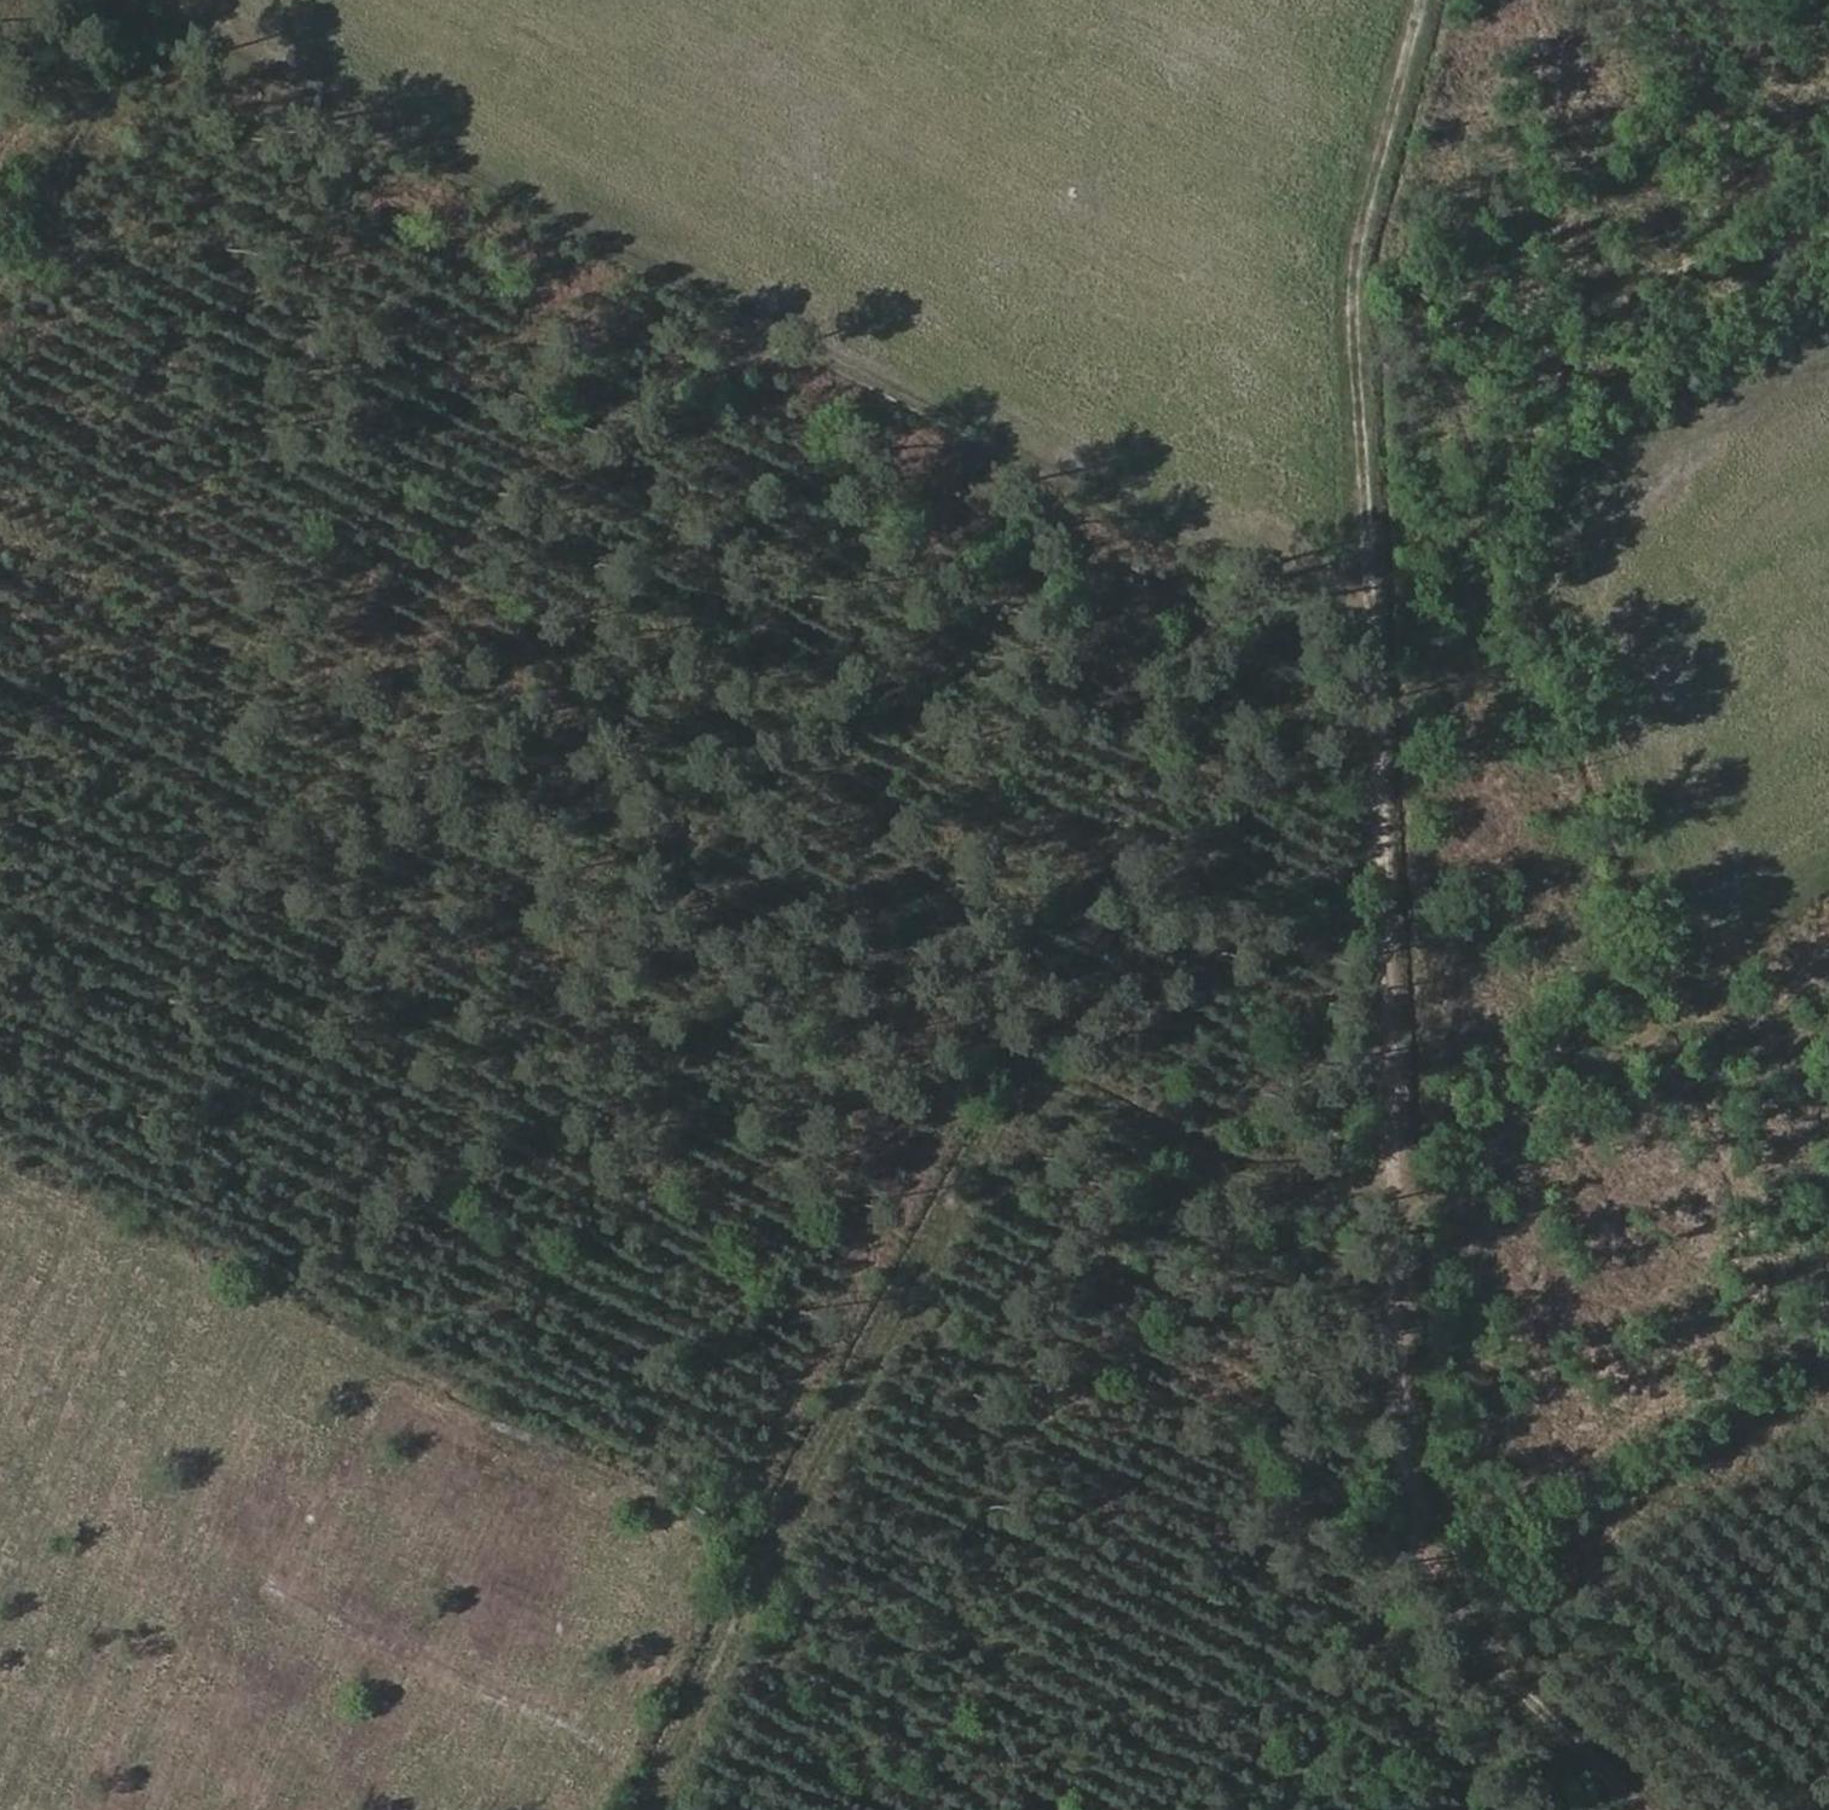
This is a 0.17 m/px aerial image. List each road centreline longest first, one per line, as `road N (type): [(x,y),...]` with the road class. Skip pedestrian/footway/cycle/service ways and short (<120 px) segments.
road 1 (track): [(1449,1564),(1416,1427),(1387,545),(1358,320),(1444,0)]
road 2 (track): [(1687,1809),(1449,1564)]
road 3 (track): [(132,0),(119,57),(0,264)]
road 4 (track): [(1449,1564),(1309,1809)]

